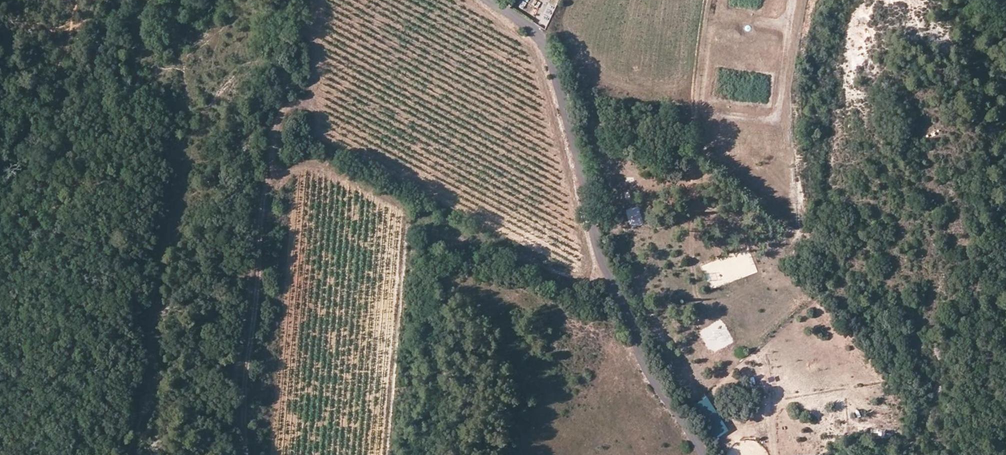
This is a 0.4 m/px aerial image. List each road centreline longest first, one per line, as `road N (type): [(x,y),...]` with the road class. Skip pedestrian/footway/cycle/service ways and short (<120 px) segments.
road 1 (unclassified): [(703,454),(641,359),(627,310),(605,272),(553,65),(526,24),(490,0)]

